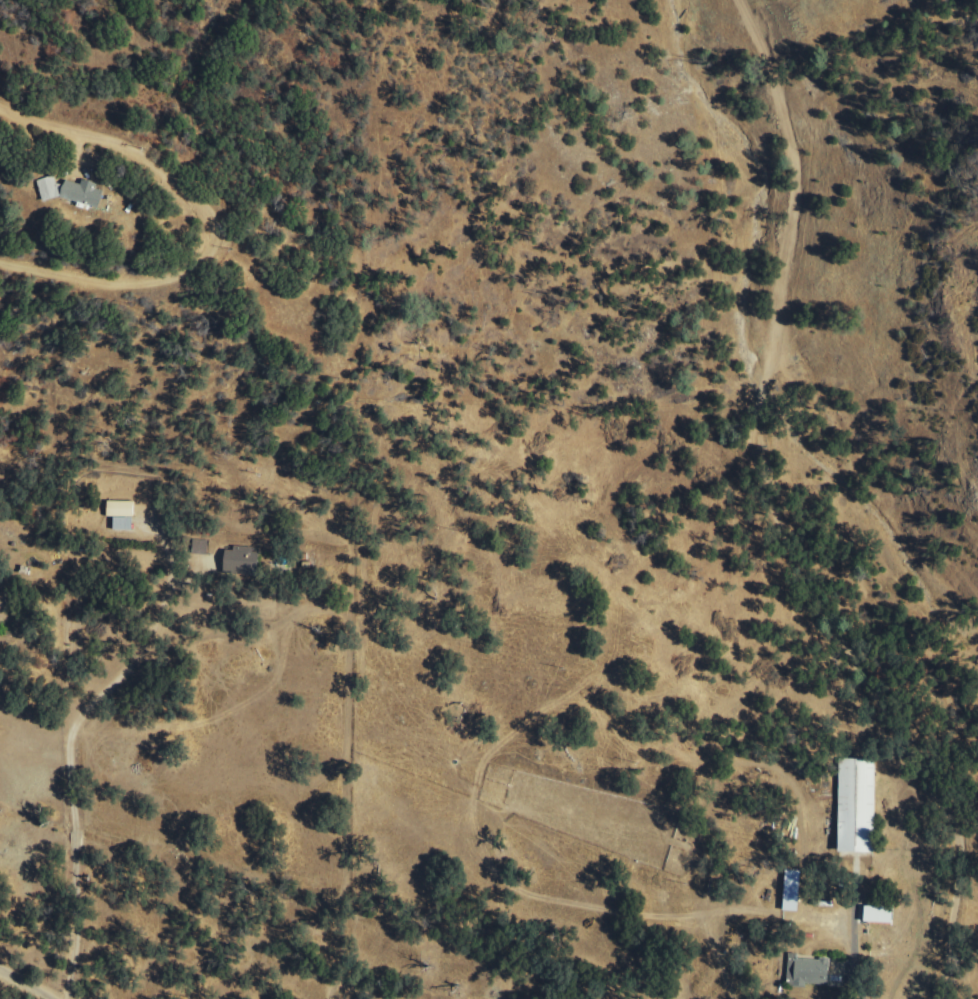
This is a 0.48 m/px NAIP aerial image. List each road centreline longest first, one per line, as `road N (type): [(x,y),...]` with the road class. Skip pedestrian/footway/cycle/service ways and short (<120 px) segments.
road 1 (residential): [(929,998),(920,898),(845,727),(834,641),(781,539),(765,405),(803,205),(803,123),(786,41),(762,0)]
road 2 (residential): [(0,264),(128,287),(194,274),(211,240),(205,207),(170,158),(124,143)]
road 3 (residential): [(124,143),(0,106)]

